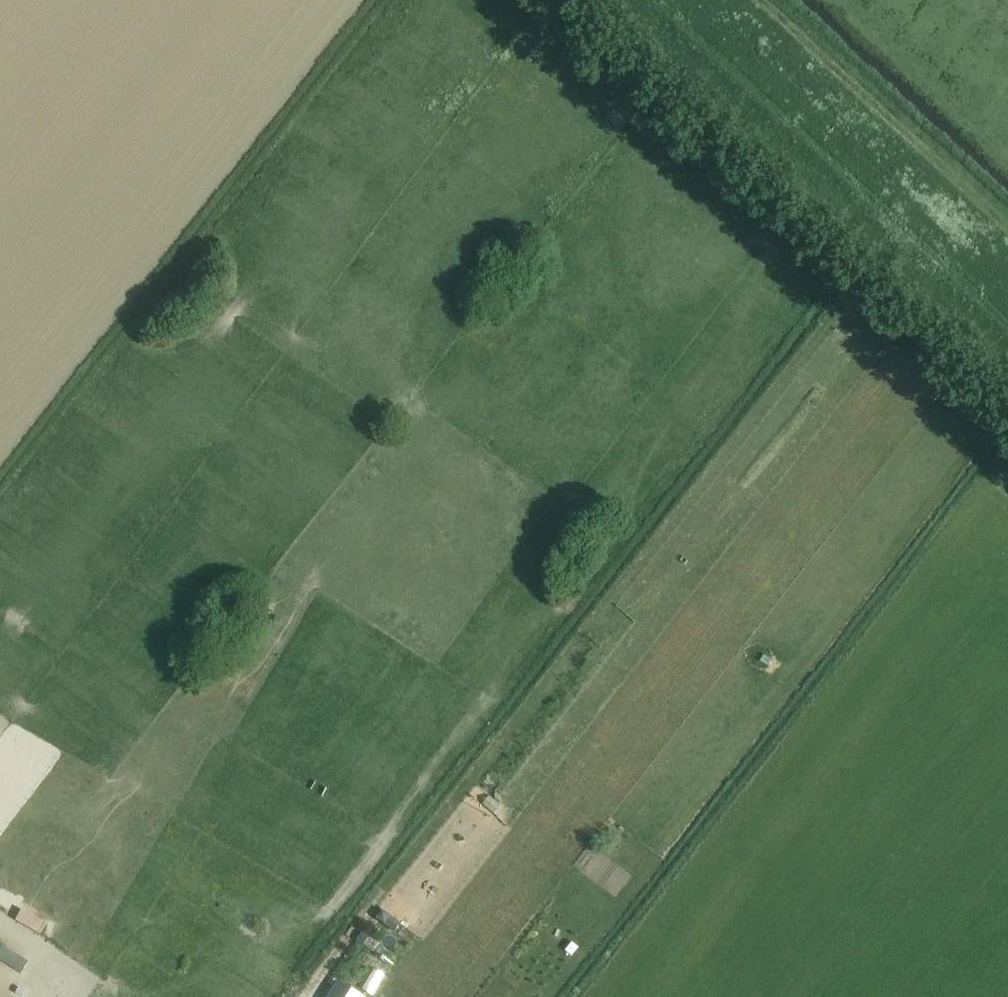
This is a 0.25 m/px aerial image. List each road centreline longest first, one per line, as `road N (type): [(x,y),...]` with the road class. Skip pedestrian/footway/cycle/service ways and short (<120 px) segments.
road 1 (track): [(690,0),(1007,291)]

